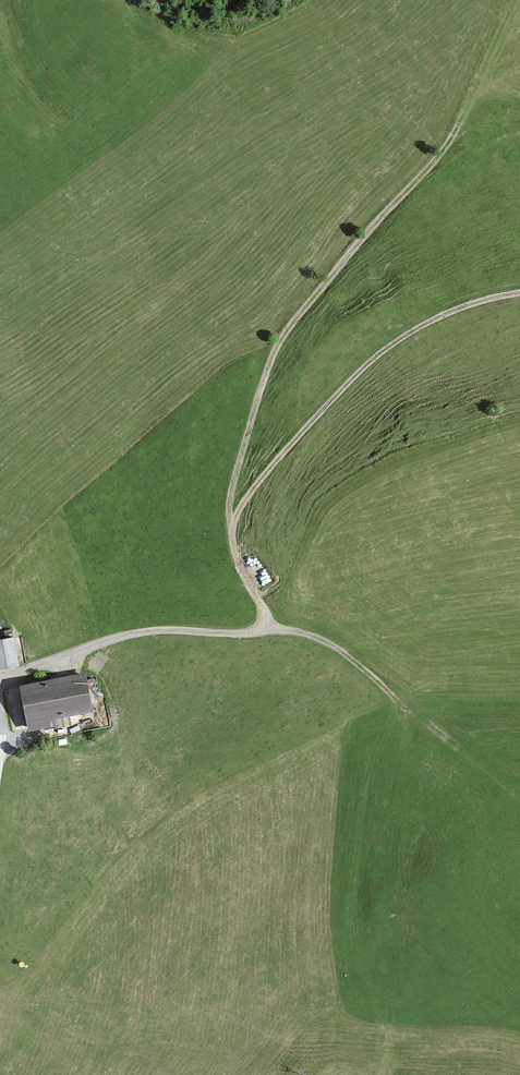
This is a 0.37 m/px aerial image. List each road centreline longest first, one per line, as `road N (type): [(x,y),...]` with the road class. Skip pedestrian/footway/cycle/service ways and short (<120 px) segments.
road 1 (track): [(232,537),(244,442),(289,326),(462,117)]
road 2 (track): [(232,537),(249,493),(369,362),(422,325),(519,292)]
road 3 (track): [(0,680),(133,634),(257,632),(268,624)]
road 4 (track): [(268,624),(330,644),(457,749)]

